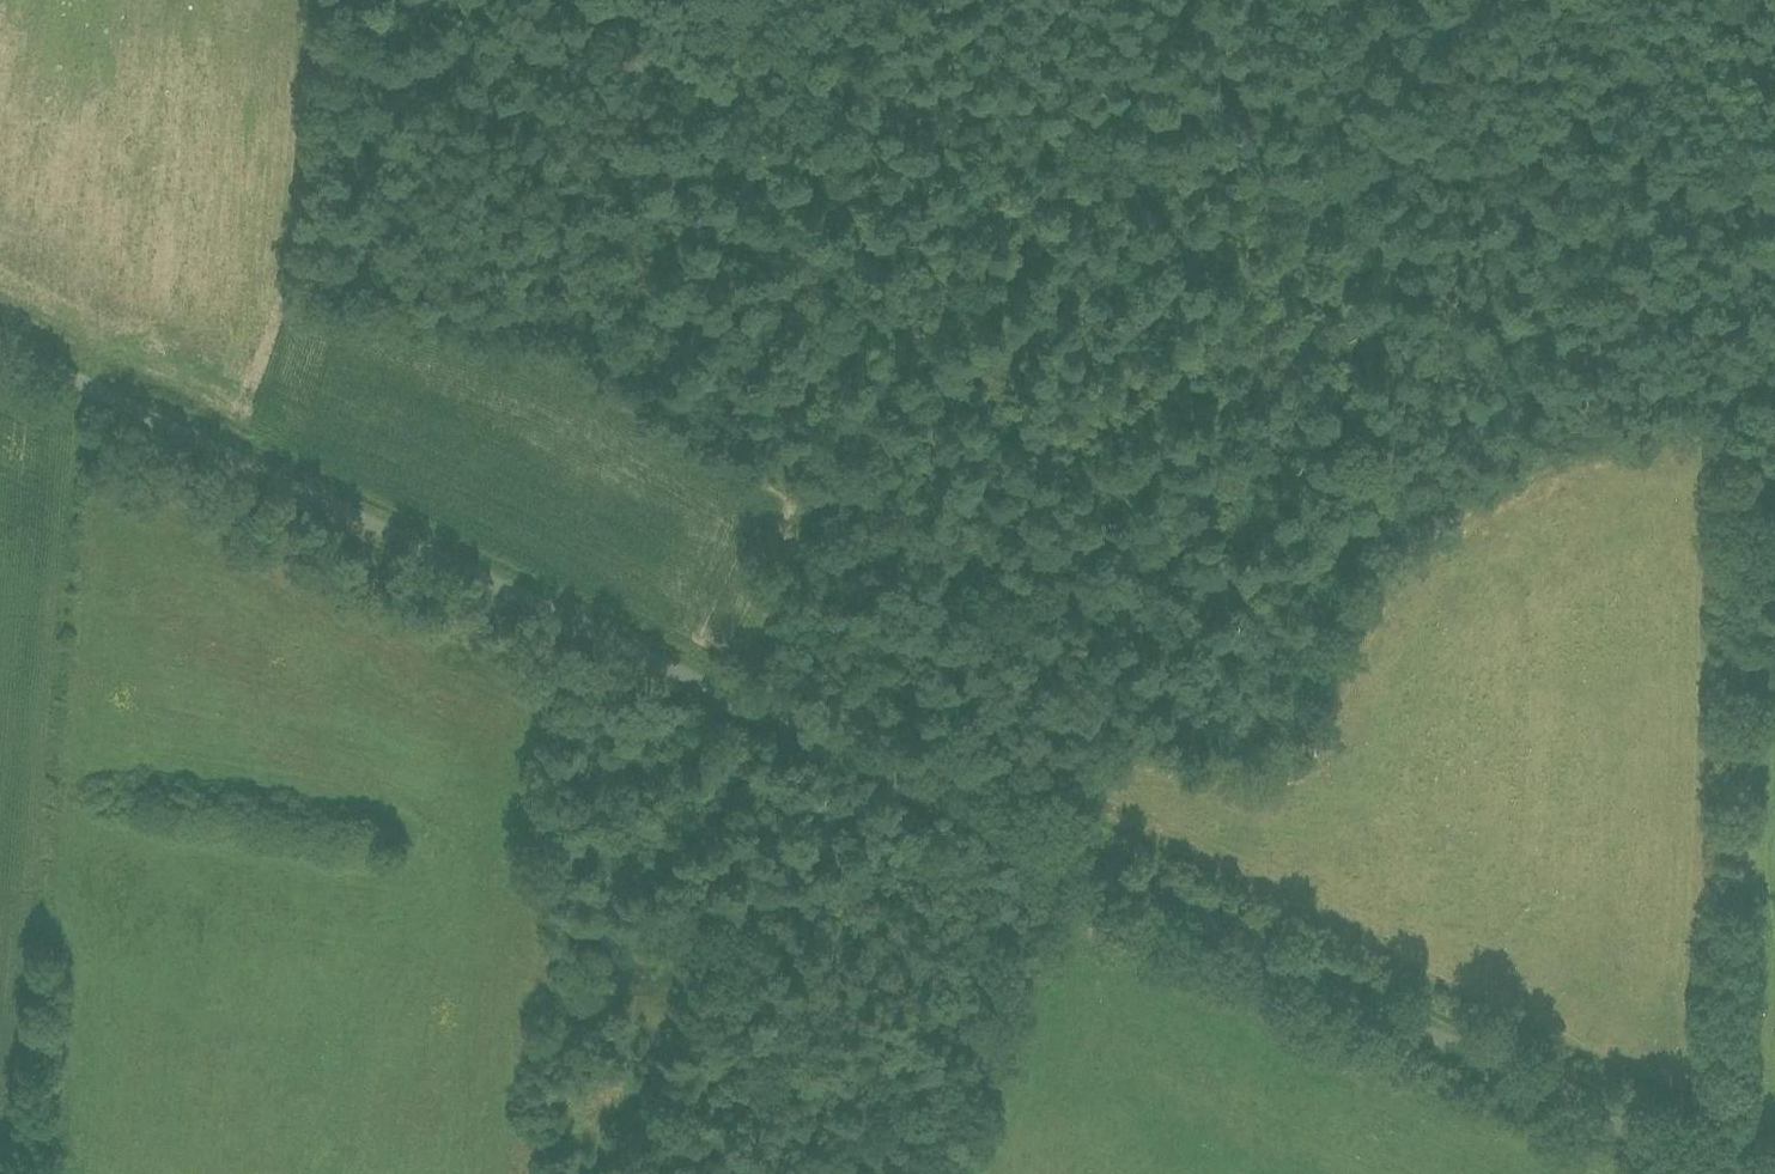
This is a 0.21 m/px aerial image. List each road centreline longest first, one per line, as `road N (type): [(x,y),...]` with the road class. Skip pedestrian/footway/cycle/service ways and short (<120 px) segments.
road 1 (unclassified): [(1718,1173),(0,355)]

